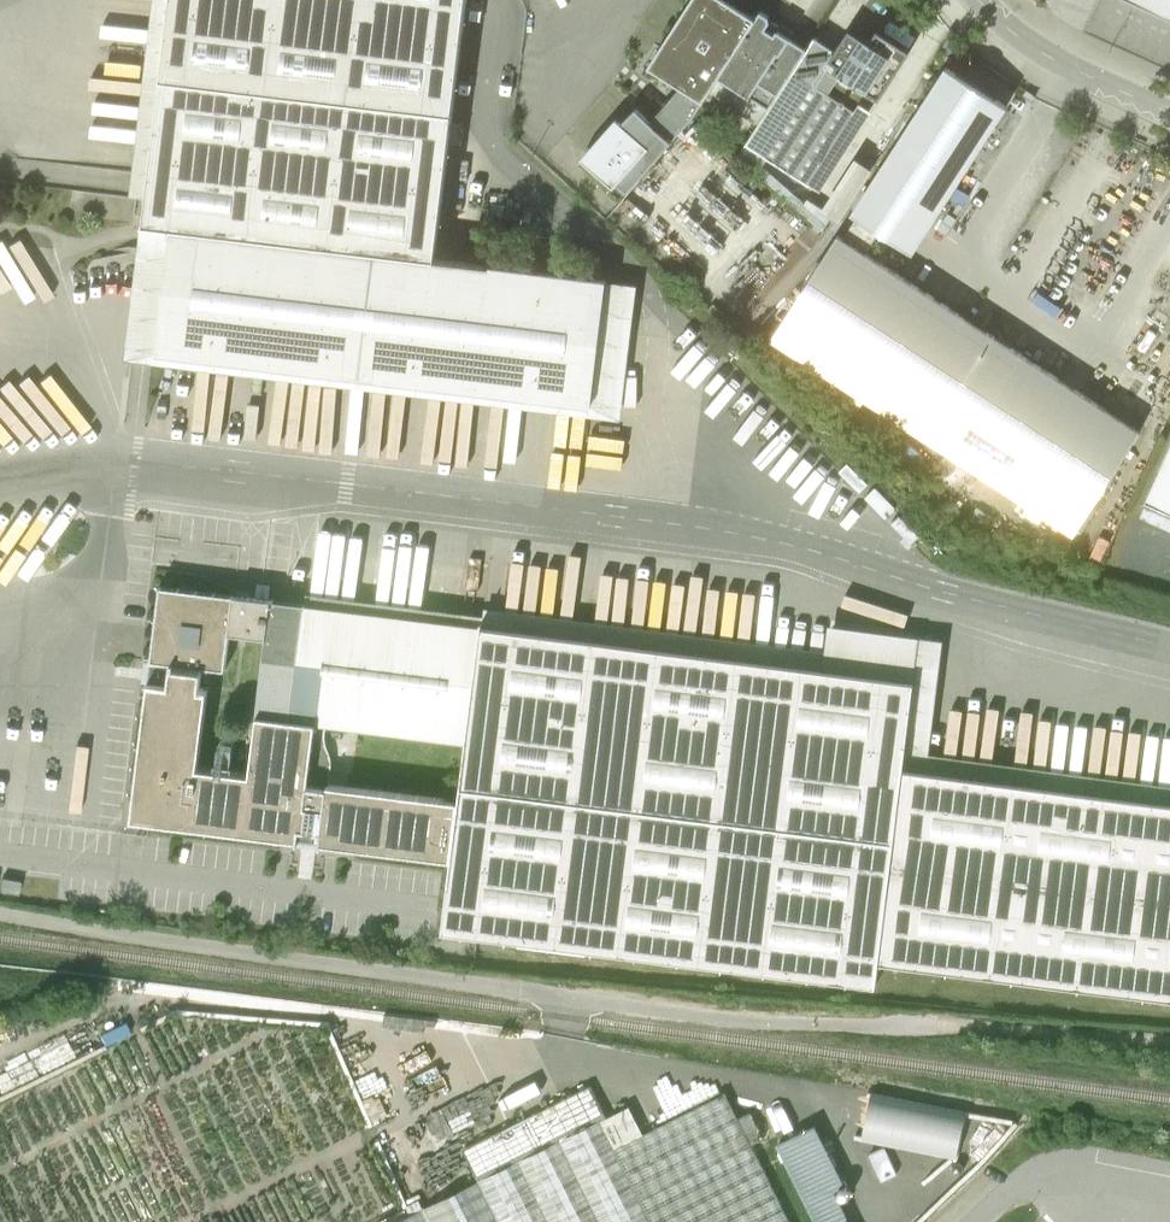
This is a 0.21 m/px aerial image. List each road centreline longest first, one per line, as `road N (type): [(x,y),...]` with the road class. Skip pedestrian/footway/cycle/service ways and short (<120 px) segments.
road 1 (unclassified): [(1169,115),(1045,55),(979,0)]
road 2 (residential): [(637,0),(556,114)]

